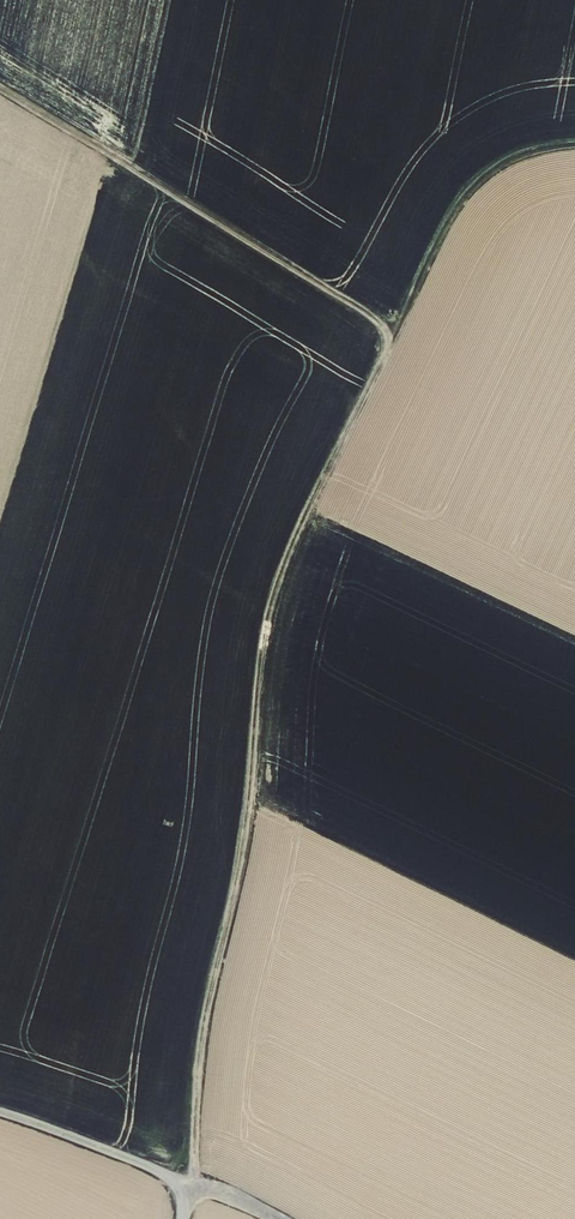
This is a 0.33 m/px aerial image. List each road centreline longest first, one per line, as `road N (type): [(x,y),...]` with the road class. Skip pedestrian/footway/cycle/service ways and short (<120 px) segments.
road 1 (track): [(0,89),(369,315),(386,334),(386,351),(272,612),(251,819),(202,1037),(190,1184),(274,1218)]
road 2 (track): [(574,143),(515,156),(475,183),(437,238),(387,343)]
road 3 (residential): [(190,1184),(0,1111)]

